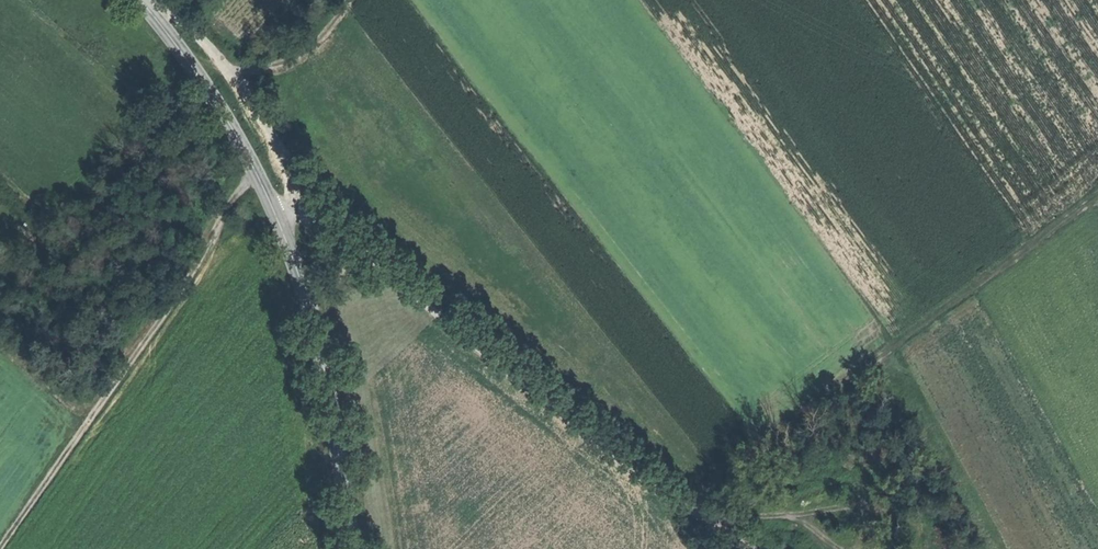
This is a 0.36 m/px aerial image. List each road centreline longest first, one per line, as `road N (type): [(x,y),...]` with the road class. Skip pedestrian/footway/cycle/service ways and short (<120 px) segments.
road 1 (secondary): [(352,548),(325,370),(279,221),(239,138),(142,0)]
road 2 (track): [(761,548),(683,500),(359,241),(326,220),(311,220)]
road 3 (track): [(683,500),(1097,192)]
road 4 (track): [(258,175),(1,548)]
road 5 (track): [(349,0),(309,55),(273,72),(232,78)]

